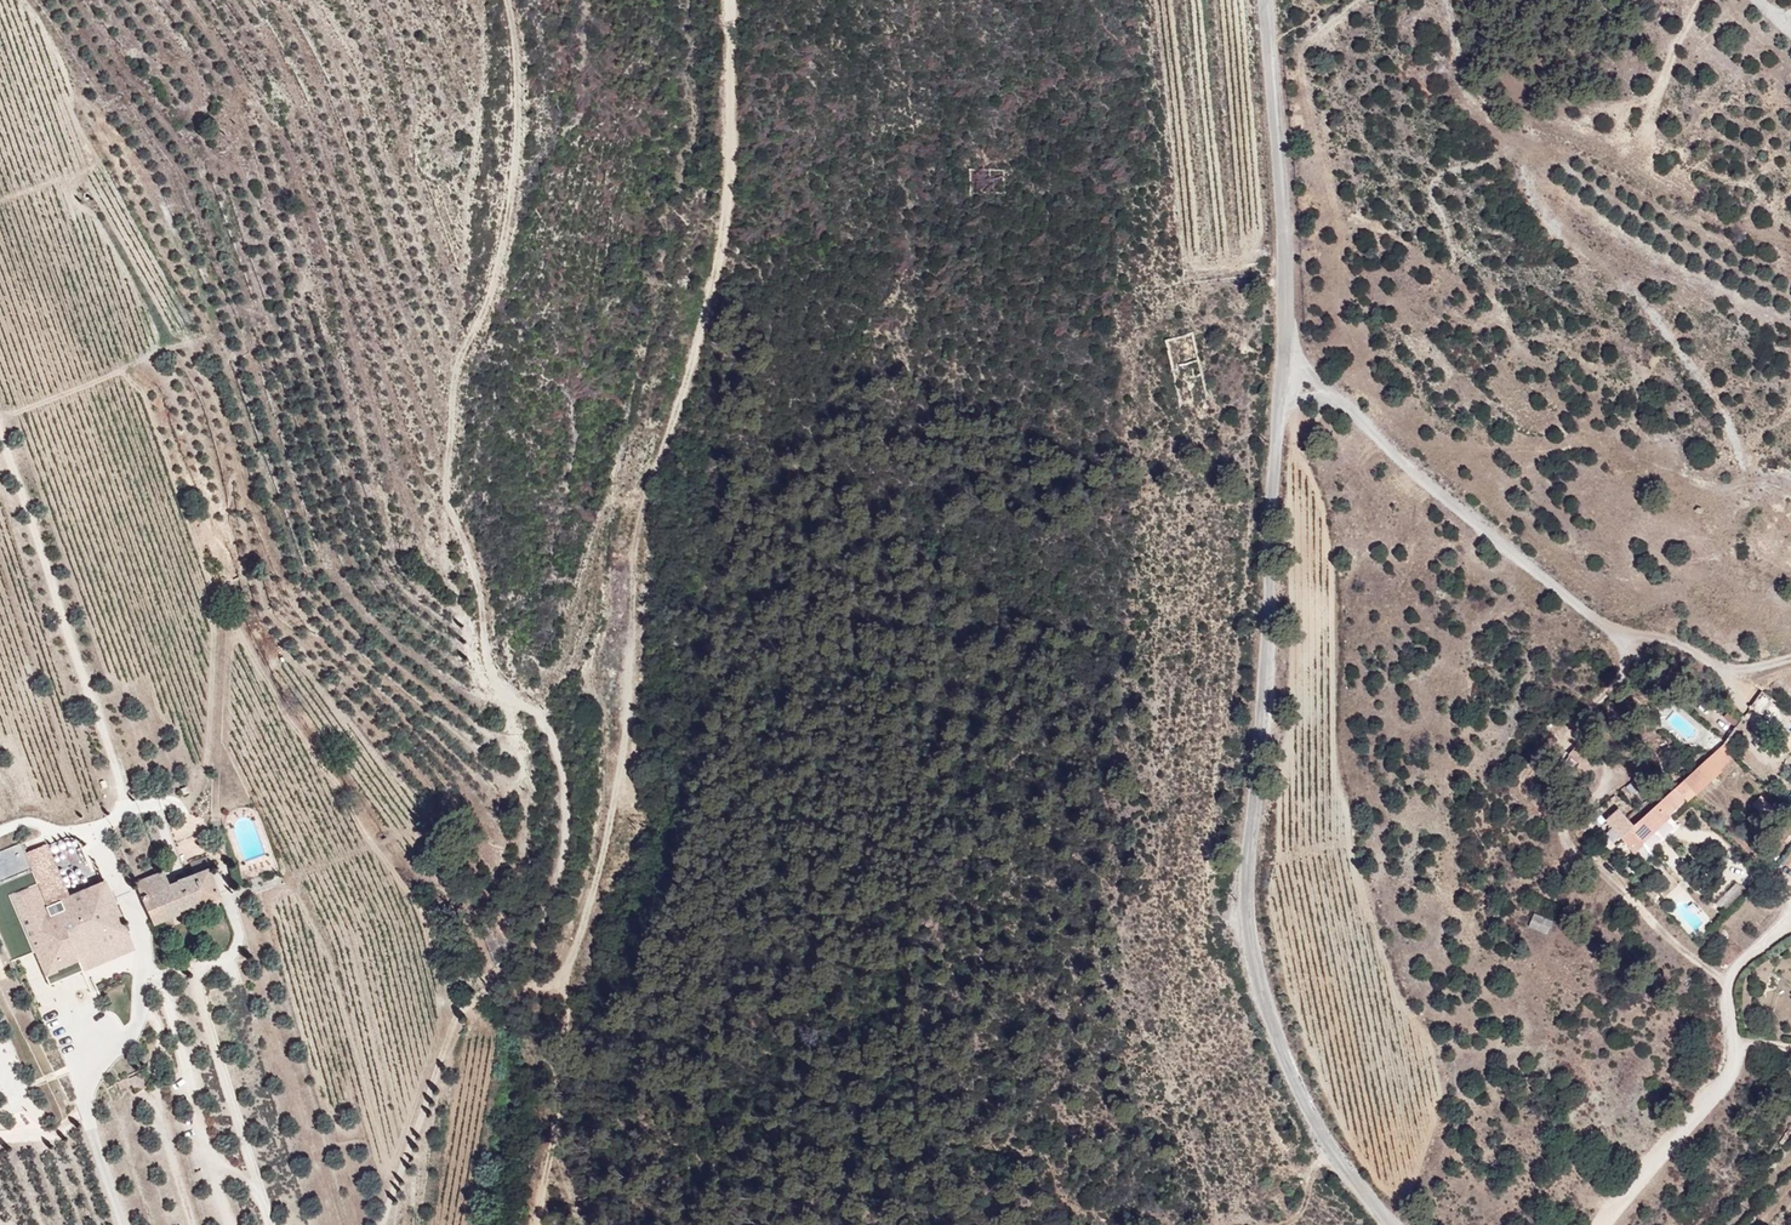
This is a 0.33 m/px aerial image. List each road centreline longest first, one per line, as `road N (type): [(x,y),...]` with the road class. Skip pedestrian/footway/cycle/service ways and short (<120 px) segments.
road 1 (unclassified): [(1384,1224),(1301,1095),(1269,1025),(1245,915),(1284,357),(1276,113),(1263,0)]

